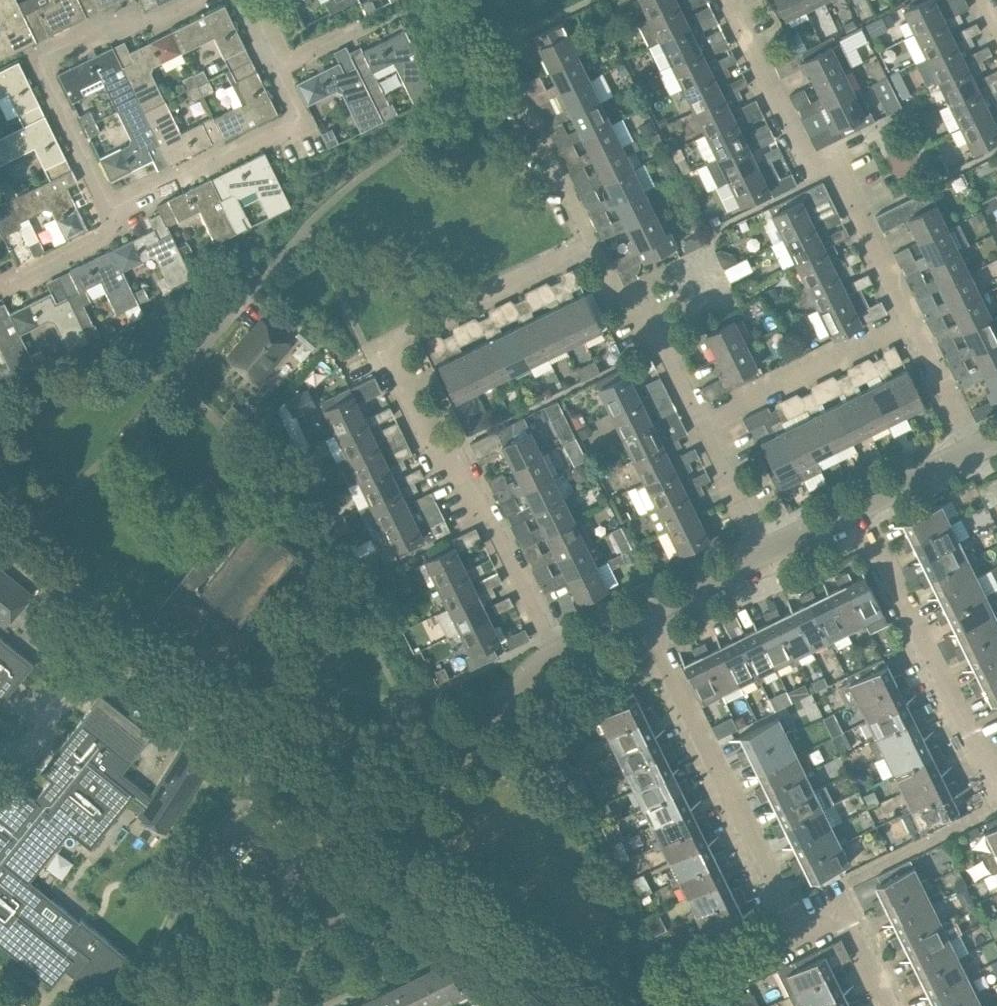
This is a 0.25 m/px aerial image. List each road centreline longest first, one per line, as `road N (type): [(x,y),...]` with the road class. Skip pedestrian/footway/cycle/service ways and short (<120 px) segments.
road 1 (residential): [(551,653),(489,517),(432,451),(386,348),(591,242)]
road 2 (residential): [(394,845),(0,541)]
road 3 (residential): [(641,609),(783,910),(847,926),(888,1005)]
road 4 (residential): [(908,319),(834,173),(803,157),(730,0)]
road 5 (residential): [(109,218),(37,62),(122,18),(151,22),(200,0)]
road 6 (residential): [(996,749),(969,733),(860,504)]
road 7 (residential): [(109,218),(306,118),(280,64)]
road 8 (residential): [(589,1005),(394,845)]
road 9 (unclassified): [(394,845),(526,672),(551,653)]
road 10 (residential): [(702,419),(908,319)]
road 11 (residential): [(702,419),(650,322),(615,286),(591,242)]
road 12 (residential): [(591,242),(503,53)]
road 13 (unclassified): [(267,1005),(394,845)]
road 14 (residential): [(973,449),(908,319)]
road 15 (residential): [(765,549),(702,419)]
road 16 (residential): [(0,279),(115,233),(109,218)]
road 17 (unclassified): [(641,609),(765,549)]
road 18 (unclassified): [(860,504),(973,449)]

